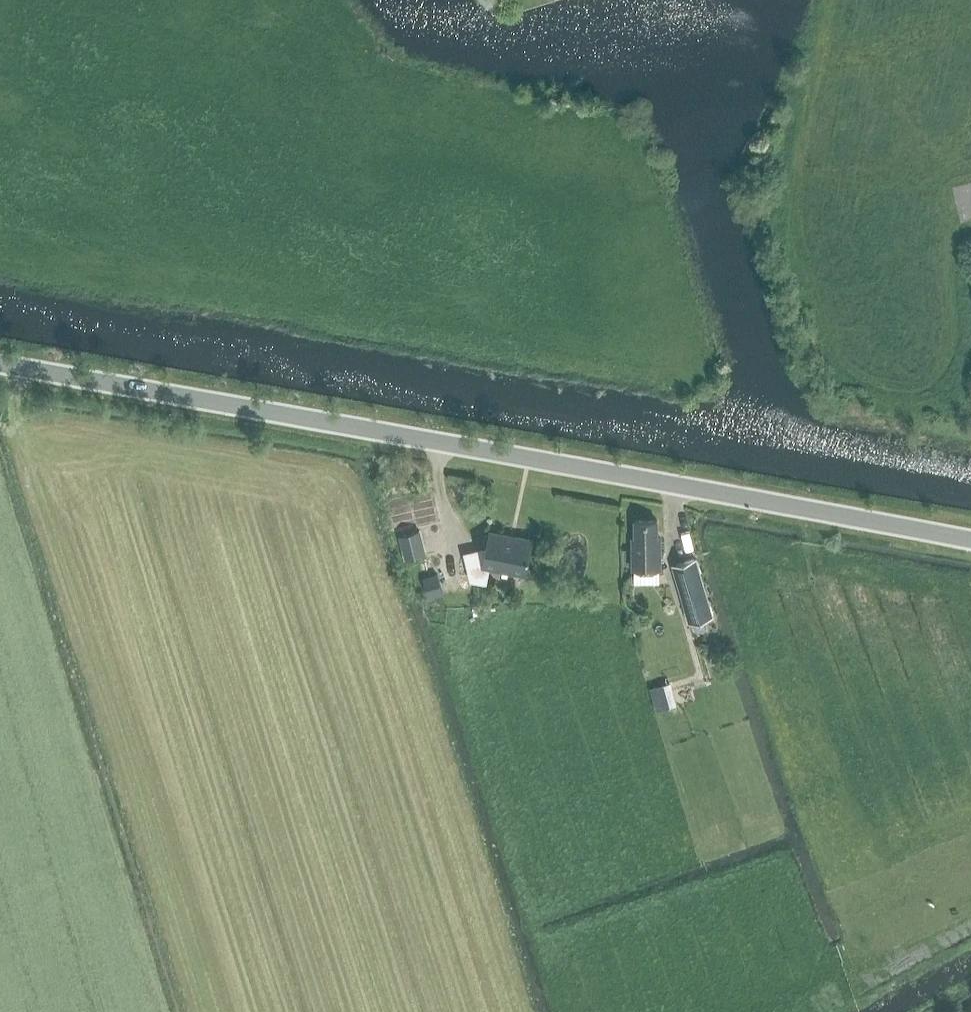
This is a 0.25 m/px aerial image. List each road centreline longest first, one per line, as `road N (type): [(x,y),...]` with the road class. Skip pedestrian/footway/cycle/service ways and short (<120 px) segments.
road 1 (secondary): [(970,540),(0,365)]

